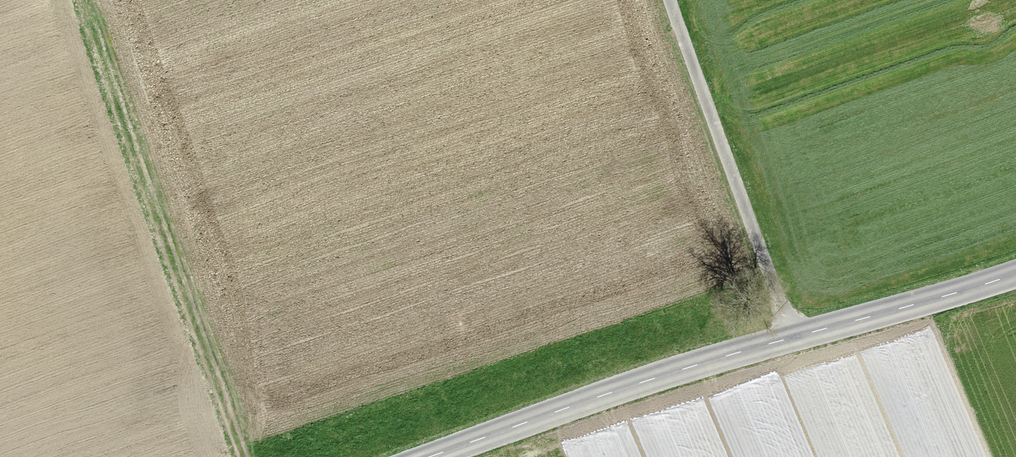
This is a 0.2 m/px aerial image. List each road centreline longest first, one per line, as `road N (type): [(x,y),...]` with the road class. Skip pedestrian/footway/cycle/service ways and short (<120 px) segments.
road 1 (tertiary): [(438,456),(718,359),(1015,274)]
road 2 (track): [(247,456),(81,0)]
road 3 (track): [(790,338),(671,0)]

